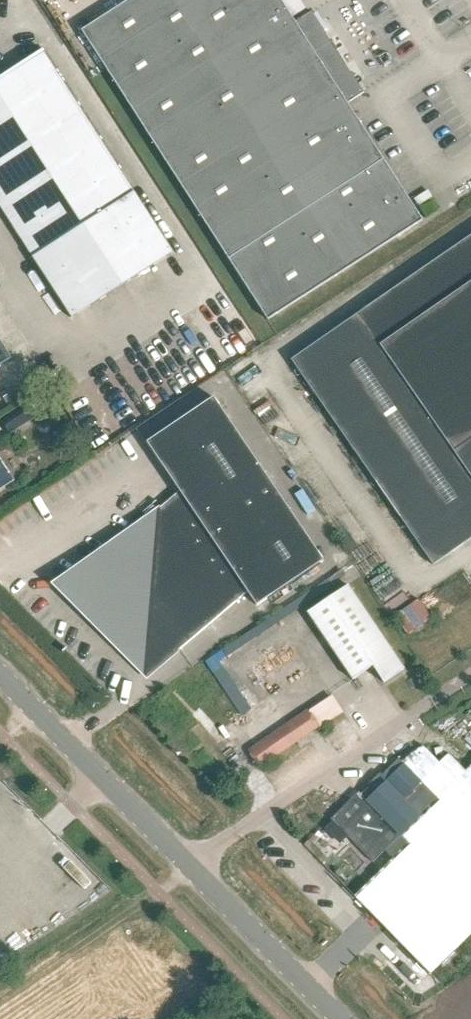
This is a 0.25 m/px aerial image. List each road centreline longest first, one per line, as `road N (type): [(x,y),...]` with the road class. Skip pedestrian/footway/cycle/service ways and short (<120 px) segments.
road 1 (unclassified): [(190,866),(470,678)]
road 2 (tertiary): [(190,866),(0,680)]
road 3 (tertiary): [(339,1018),(190,866)]

